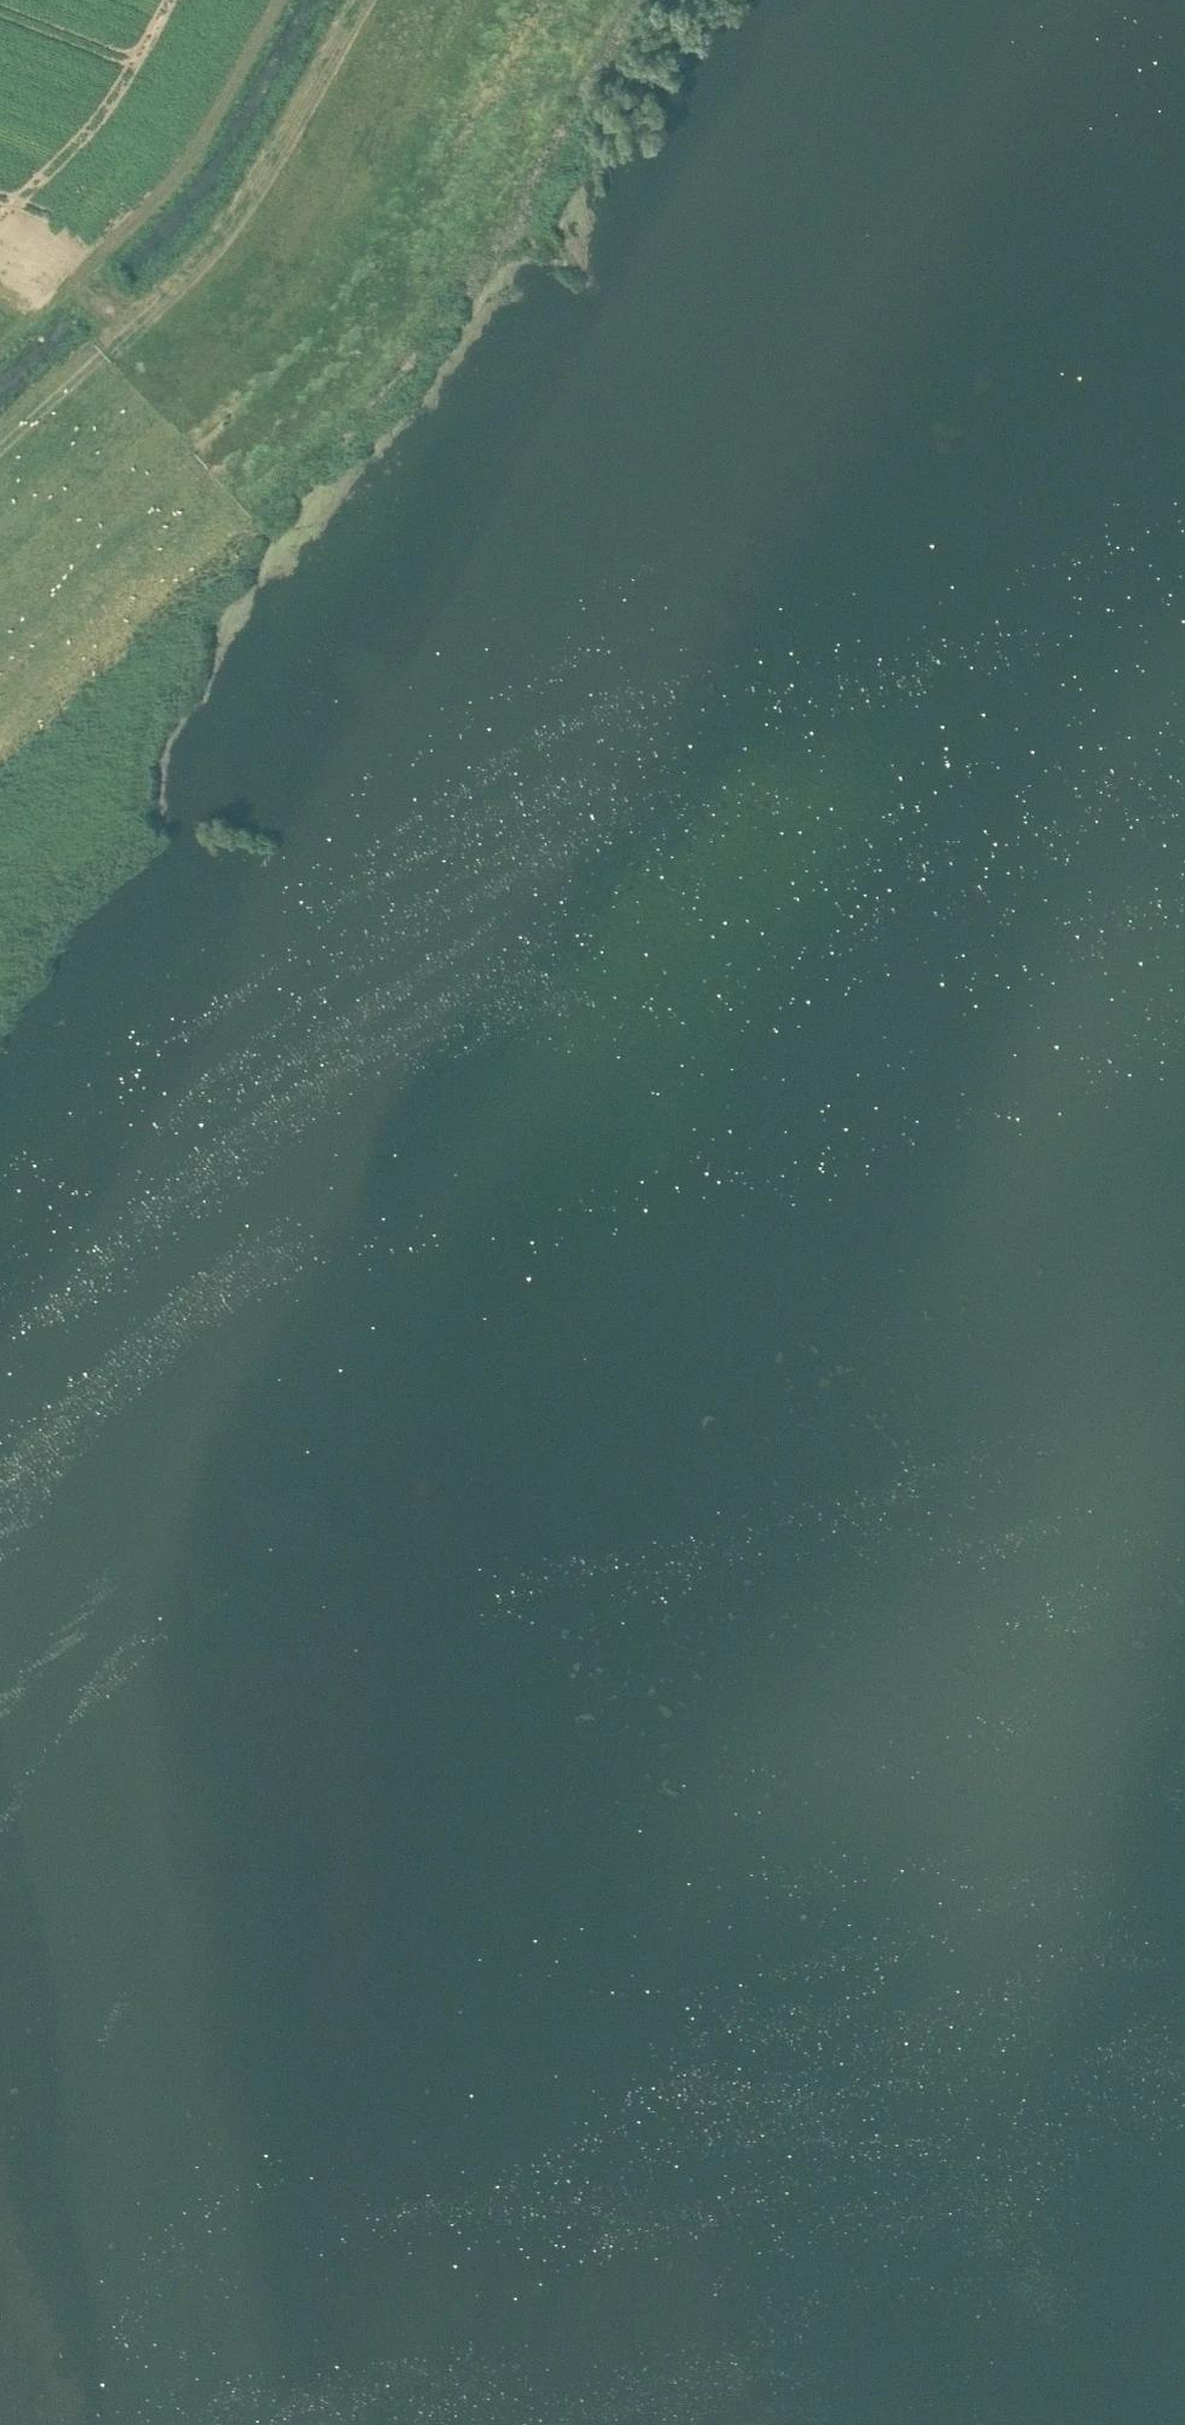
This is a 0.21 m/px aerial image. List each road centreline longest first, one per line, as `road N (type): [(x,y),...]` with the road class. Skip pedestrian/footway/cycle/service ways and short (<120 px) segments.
road 1 (track): [(0,573),(323,254),(466,0)]

